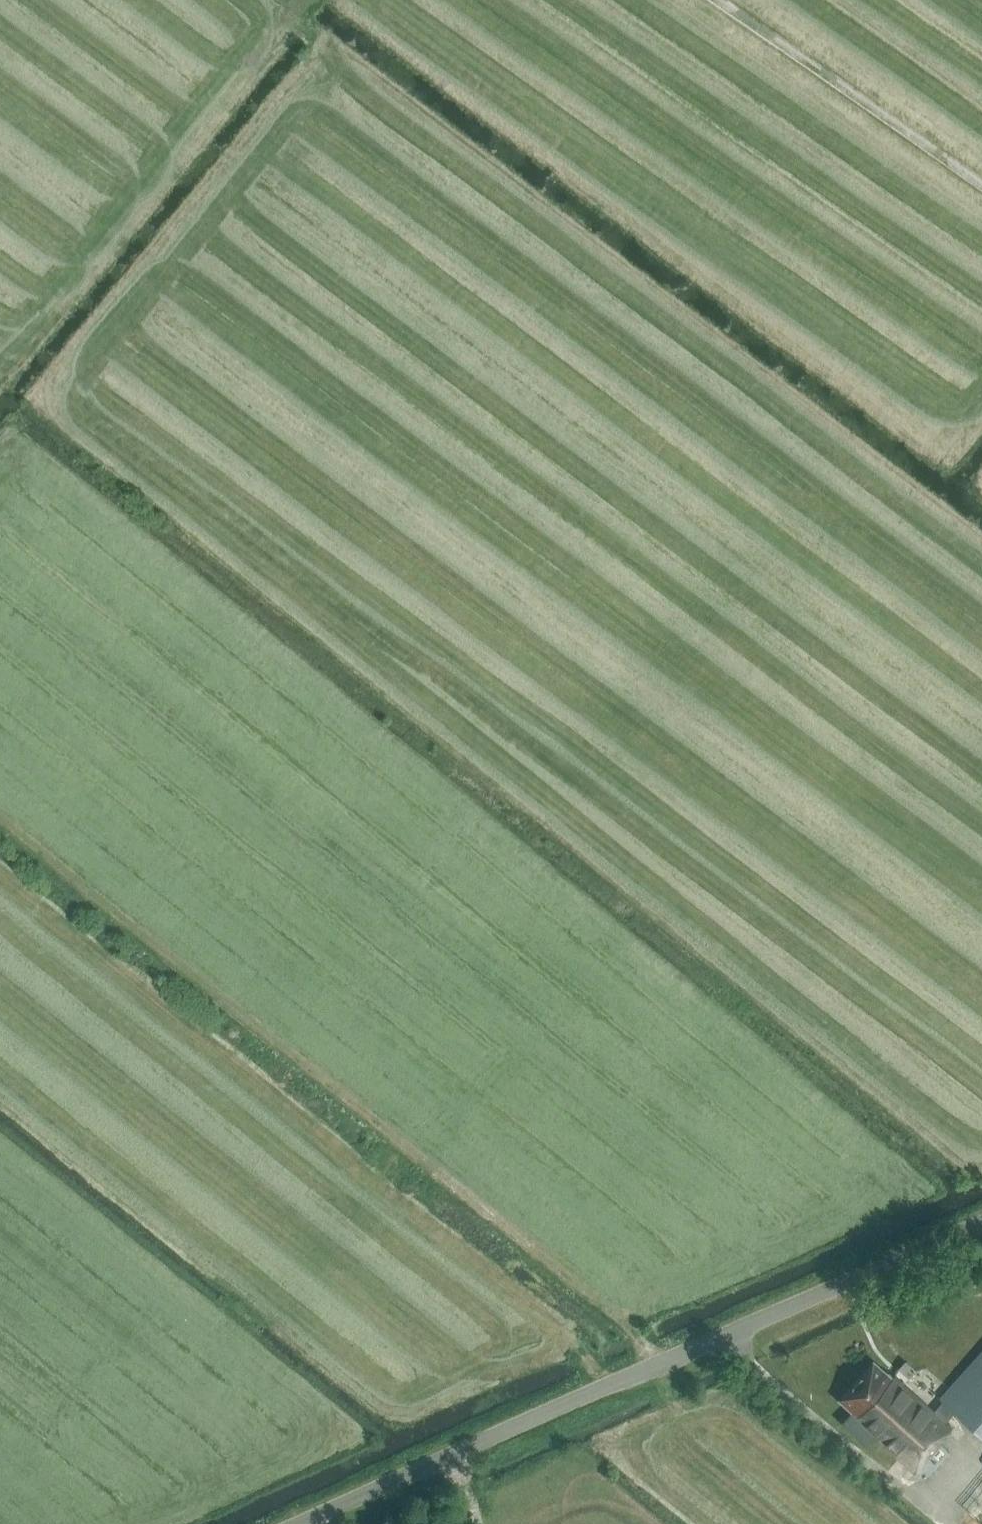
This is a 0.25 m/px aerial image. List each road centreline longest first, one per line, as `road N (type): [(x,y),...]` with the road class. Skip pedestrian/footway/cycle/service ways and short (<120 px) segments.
road 1 (unclassified): [(291,1523),(981,1224)]
road 2 (track): [(981,183),(721,0)]

